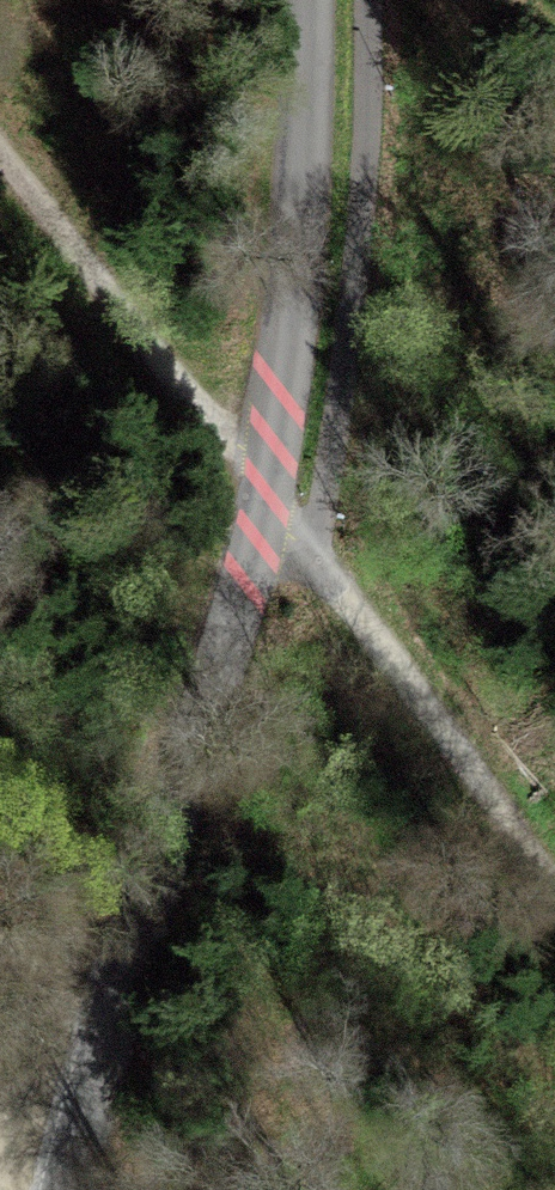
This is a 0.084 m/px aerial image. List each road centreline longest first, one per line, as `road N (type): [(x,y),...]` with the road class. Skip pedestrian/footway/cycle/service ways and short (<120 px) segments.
road 1 (residential): [(312,0),(313,103),(258,484),(68,1189)]
road 2 (track): [(0,142),(554,882)]

